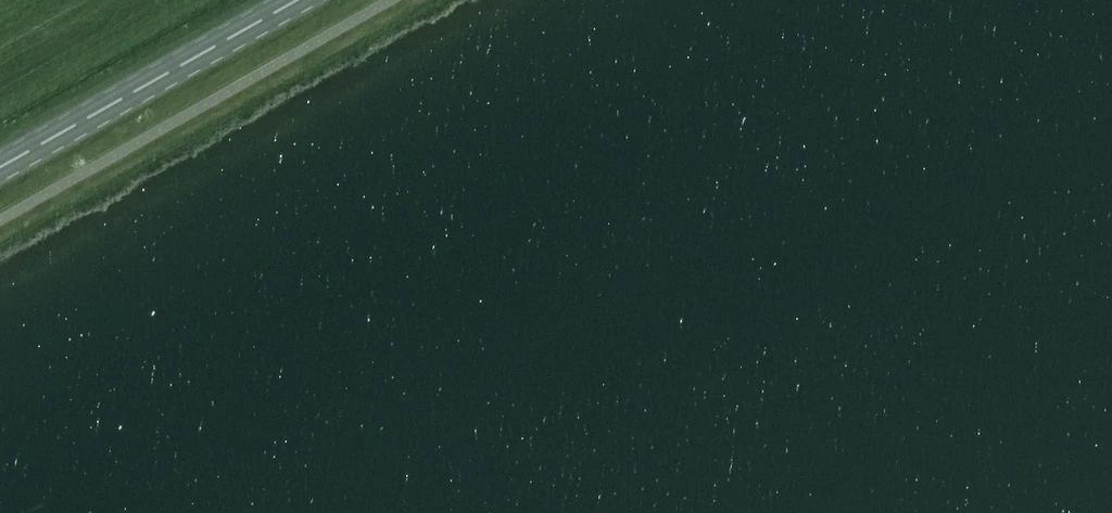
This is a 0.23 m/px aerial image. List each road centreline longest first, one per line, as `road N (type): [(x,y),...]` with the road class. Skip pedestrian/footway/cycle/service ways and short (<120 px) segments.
road 1 (primary): [(0,184),(324,0)]

